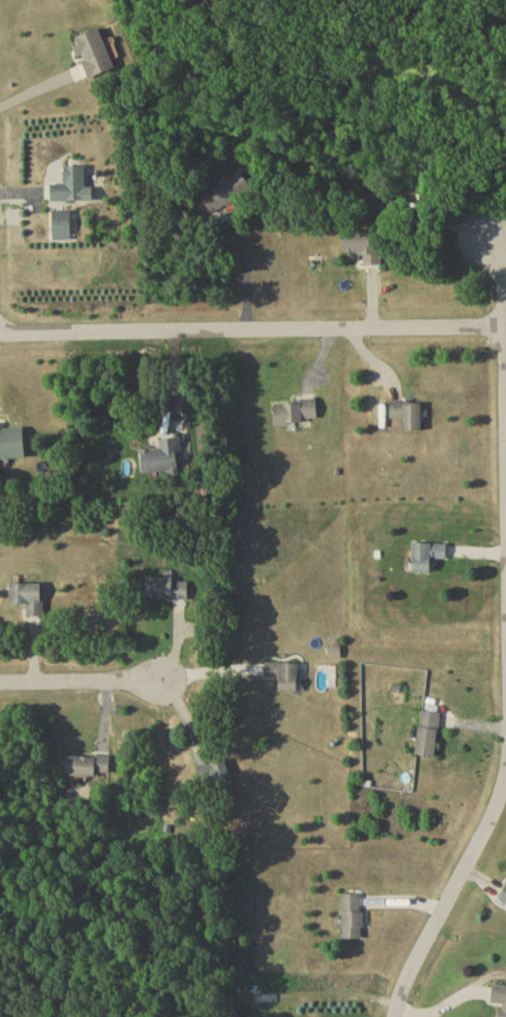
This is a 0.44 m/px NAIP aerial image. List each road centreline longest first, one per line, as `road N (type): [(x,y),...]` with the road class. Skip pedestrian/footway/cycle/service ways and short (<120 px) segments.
road 1 (residential): [(0,334),(501,332)]
road 2 (residential): [(505,541),(499,264),(477,230)]
road 3 (residential): [(394,1016),(409,972),(491,822),(505,746)]
road 4 (residential): [(0,685),(161,682)]

